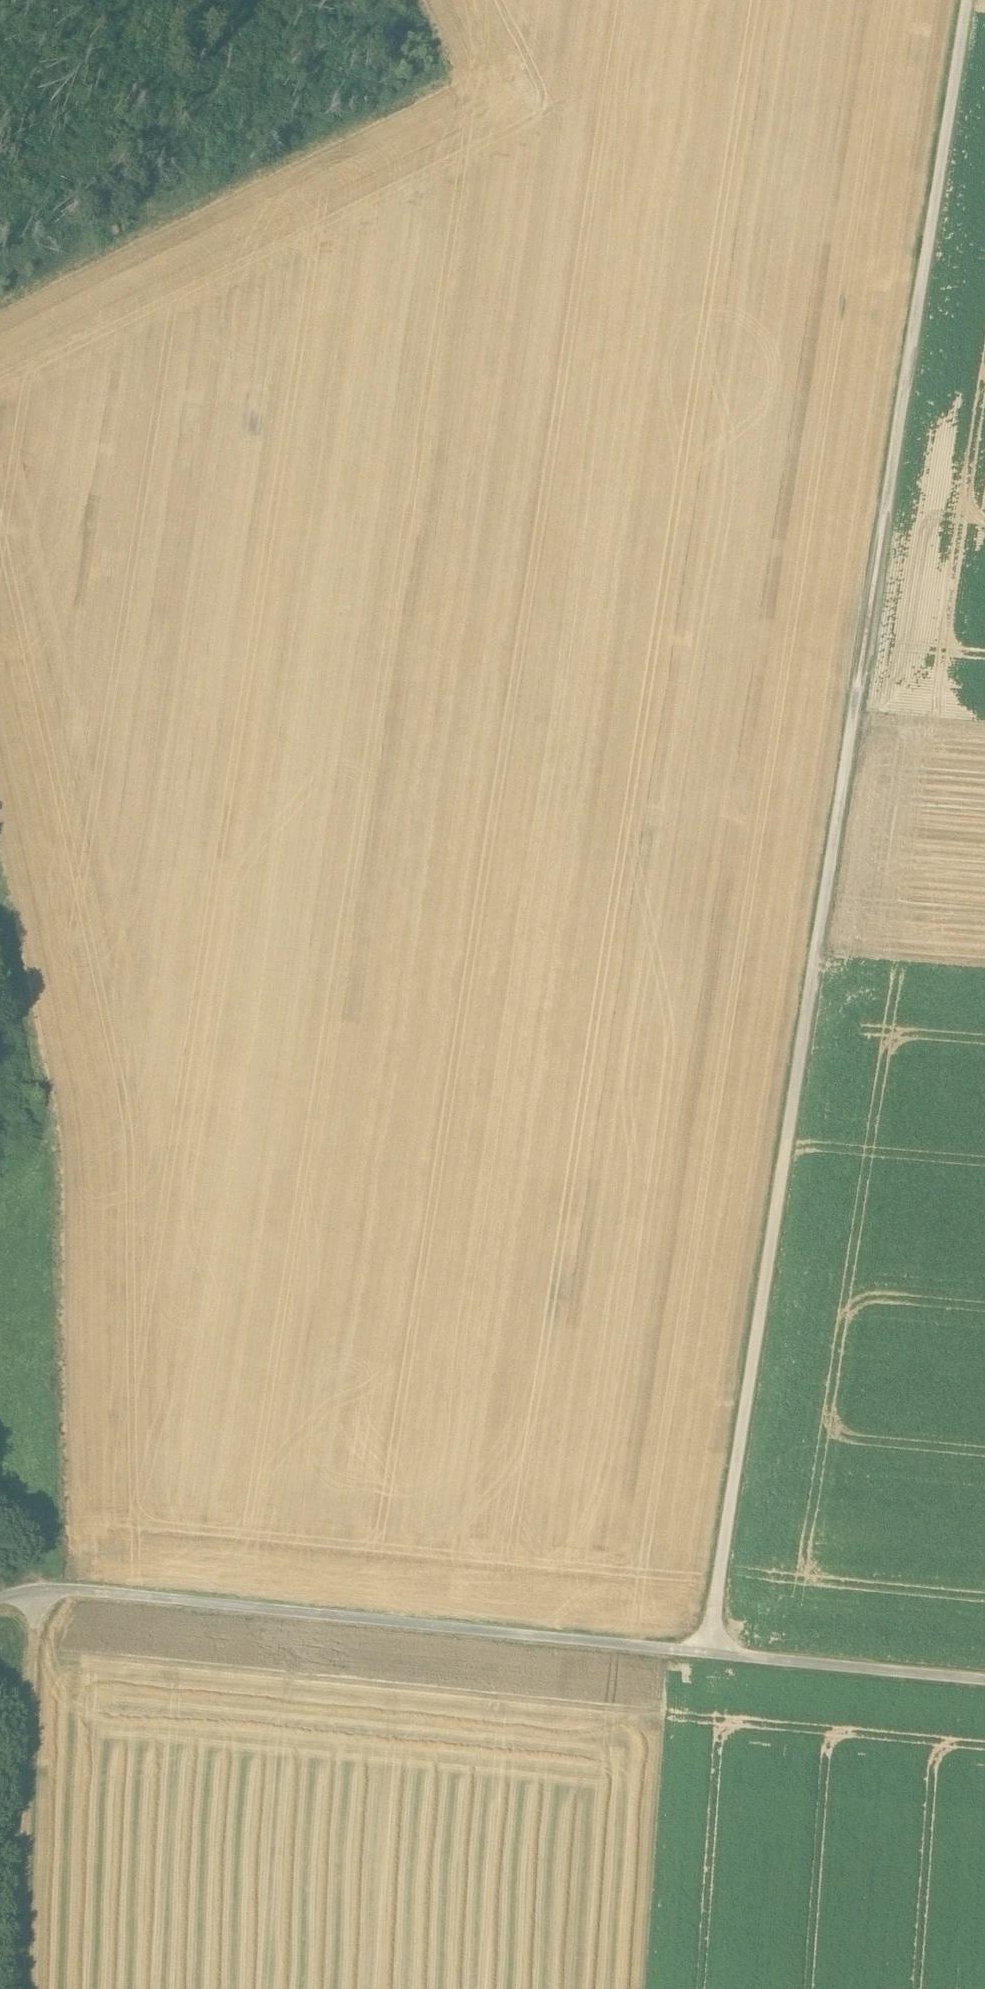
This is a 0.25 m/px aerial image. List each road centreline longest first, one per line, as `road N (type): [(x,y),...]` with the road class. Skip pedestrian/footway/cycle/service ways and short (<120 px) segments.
road 1 (track): [(980,0),(706,1649)]
road 2 (unclassified): [(984,1674),(43,1583),(0,1593)]
road 3 (track): [(8,1590),(15,1988)]

